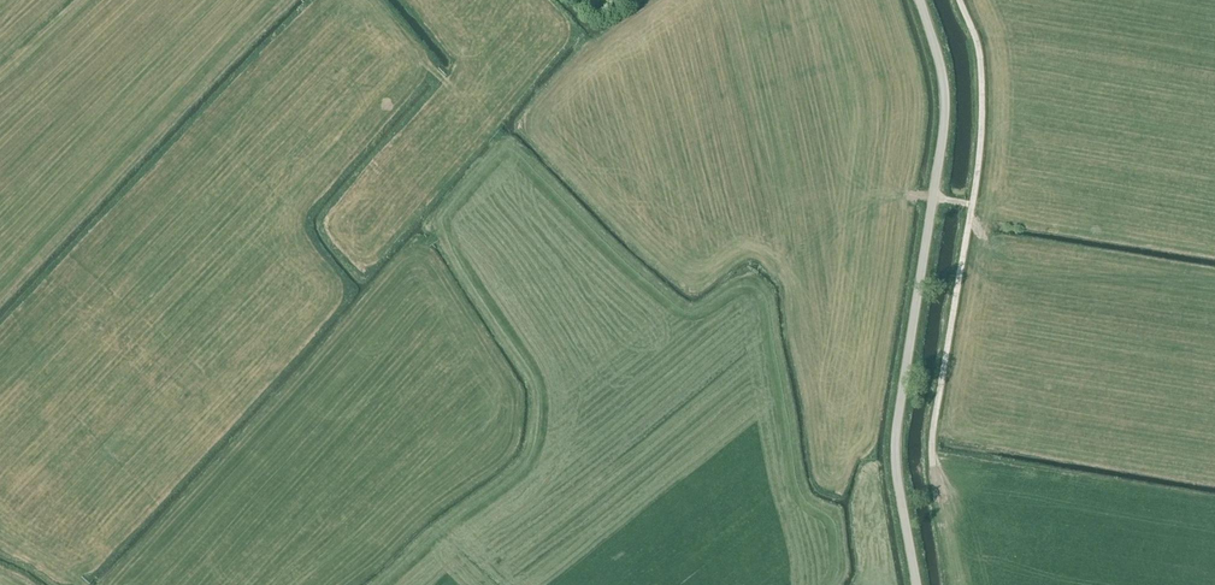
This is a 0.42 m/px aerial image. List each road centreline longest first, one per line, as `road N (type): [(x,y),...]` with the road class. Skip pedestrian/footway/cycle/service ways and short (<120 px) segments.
road 1 (unclassified): [(913,584),(890,457),(944,111),(918,0)]

